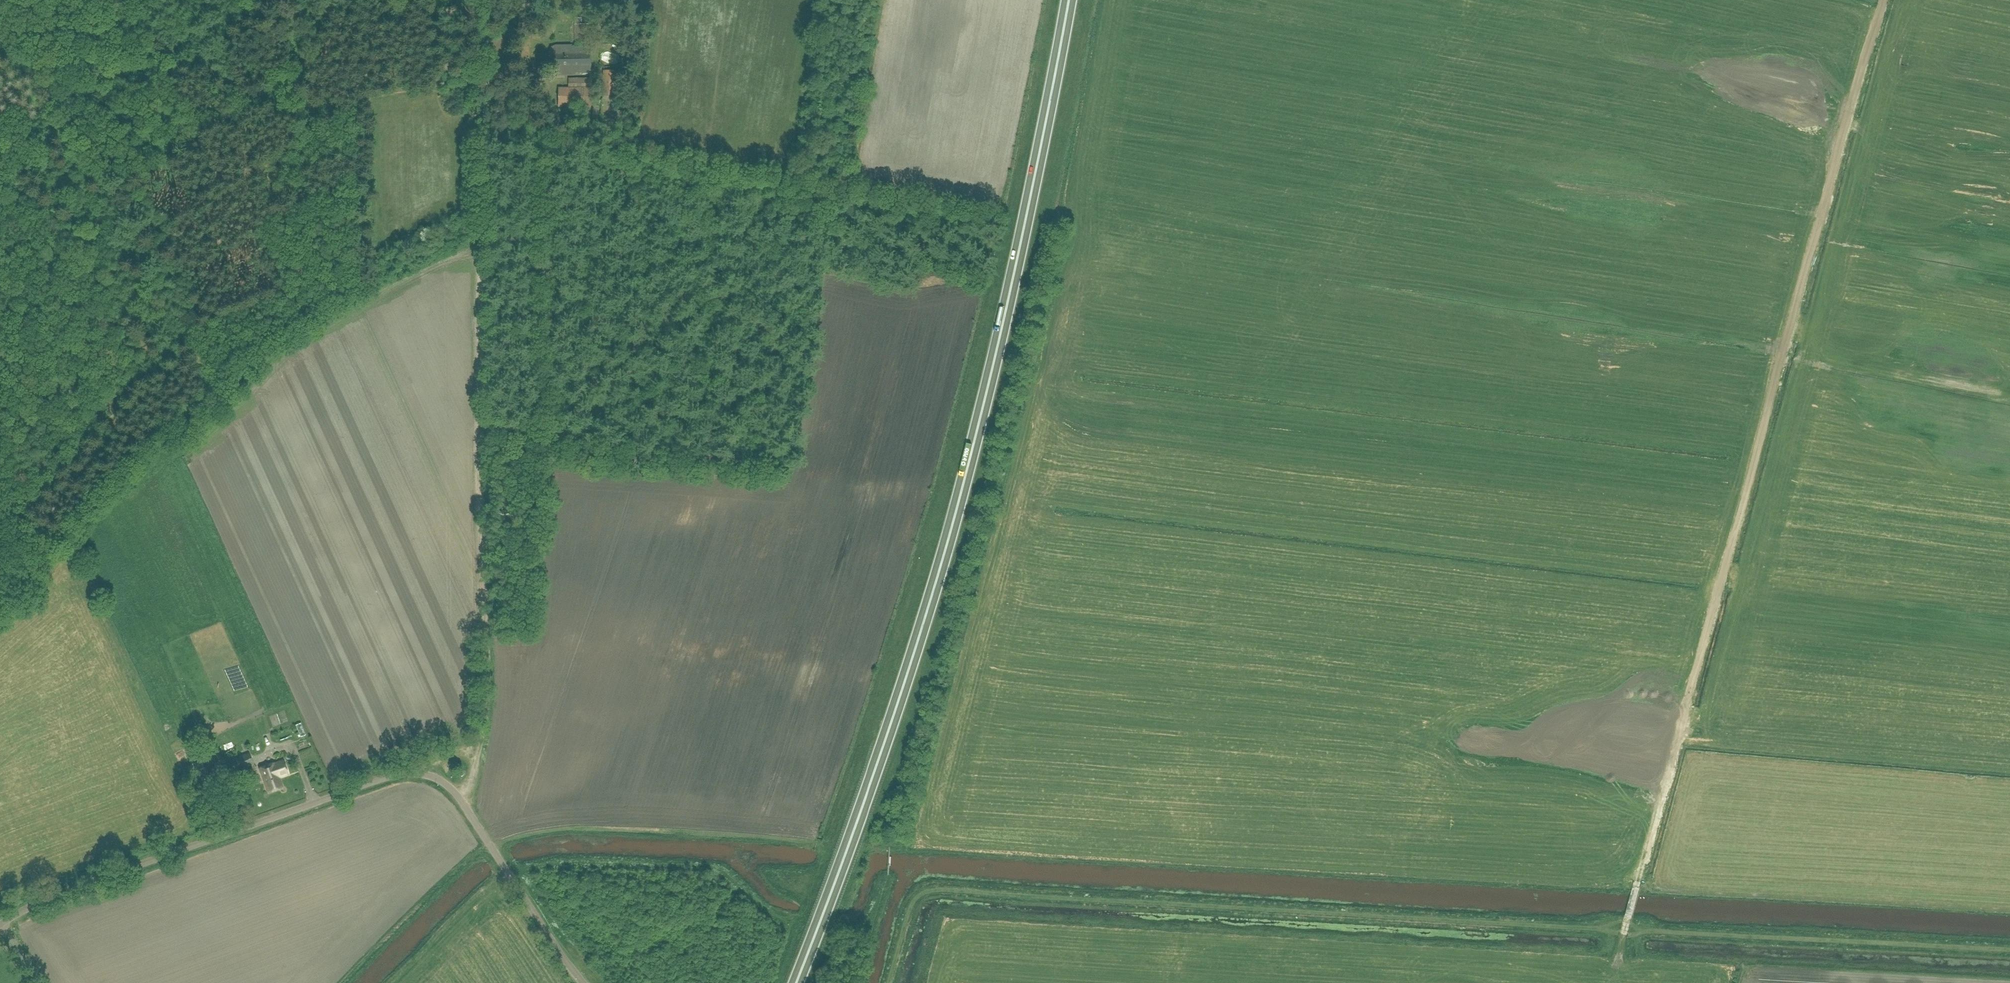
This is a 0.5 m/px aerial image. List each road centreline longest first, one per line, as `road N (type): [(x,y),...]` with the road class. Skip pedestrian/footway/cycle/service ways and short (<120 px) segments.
road 1 (trunk): [(795,982),(882,753),(945,551),(984,408),(1069,0)]
road 2 (track): [(1885,0),(1637,883)]
road 3 (track): [(477,748),(490,702),(480,428),(483,0)]
road 4 (unclassified): [(0,924),(84,883),(407,772),(455,792),(583,982)]
road 5 (track): [(484,124),(843,173)]
road 6 (track): [(1787,353),(2009,389)]

